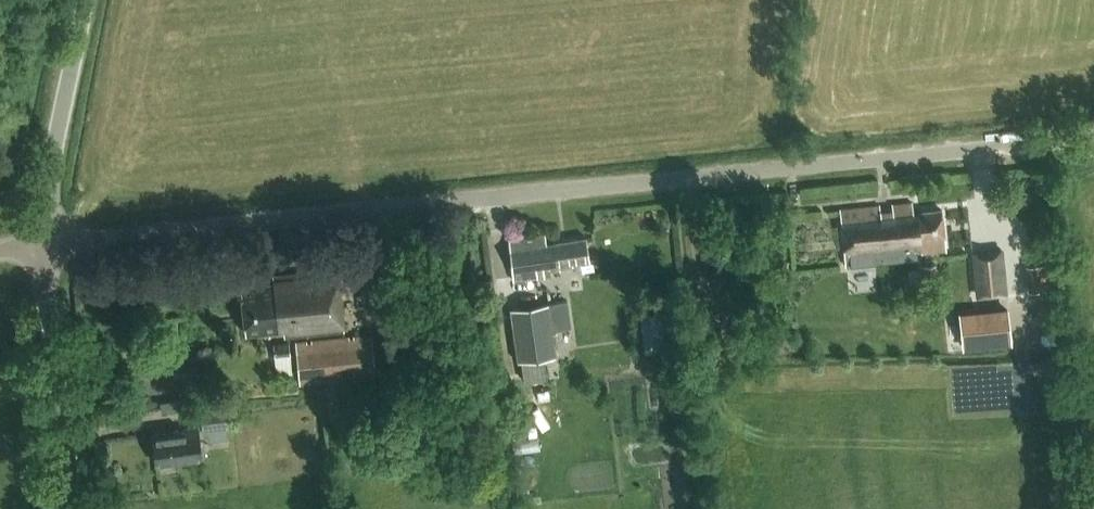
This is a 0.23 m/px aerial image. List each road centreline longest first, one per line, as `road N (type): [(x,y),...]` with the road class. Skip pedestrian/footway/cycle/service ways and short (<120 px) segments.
road 1 (unclassified): [(40,246),(1093,138)]
road 2 (unclassified): [(72,508),(40,246)]
road 3 (unclassified): [(40,246),(84,0)]

